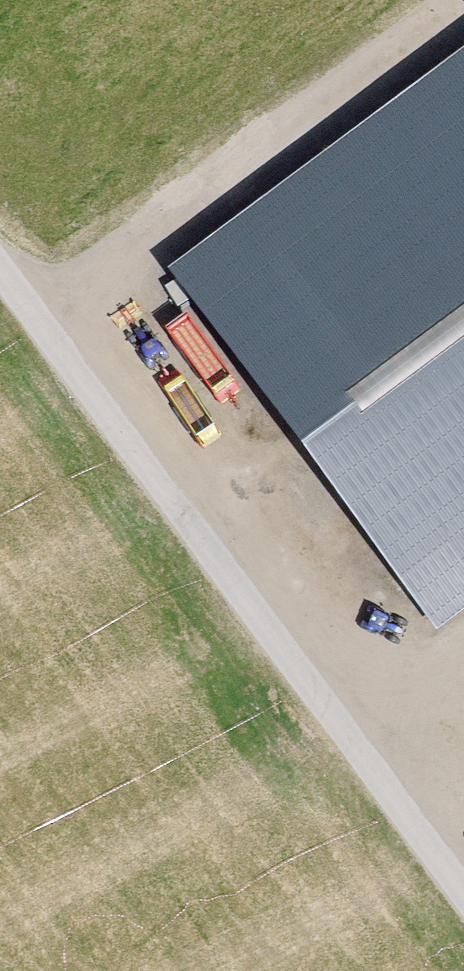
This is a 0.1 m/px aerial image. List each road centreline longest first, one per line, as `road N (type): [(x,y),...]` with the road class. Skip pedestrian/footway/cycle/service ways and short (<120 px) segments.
road 1 (track): [(463,903),(0,271)]
road 2 (track): [(463,14),(37,320)]
road 3 (track): [(463,647),(342,736)]

